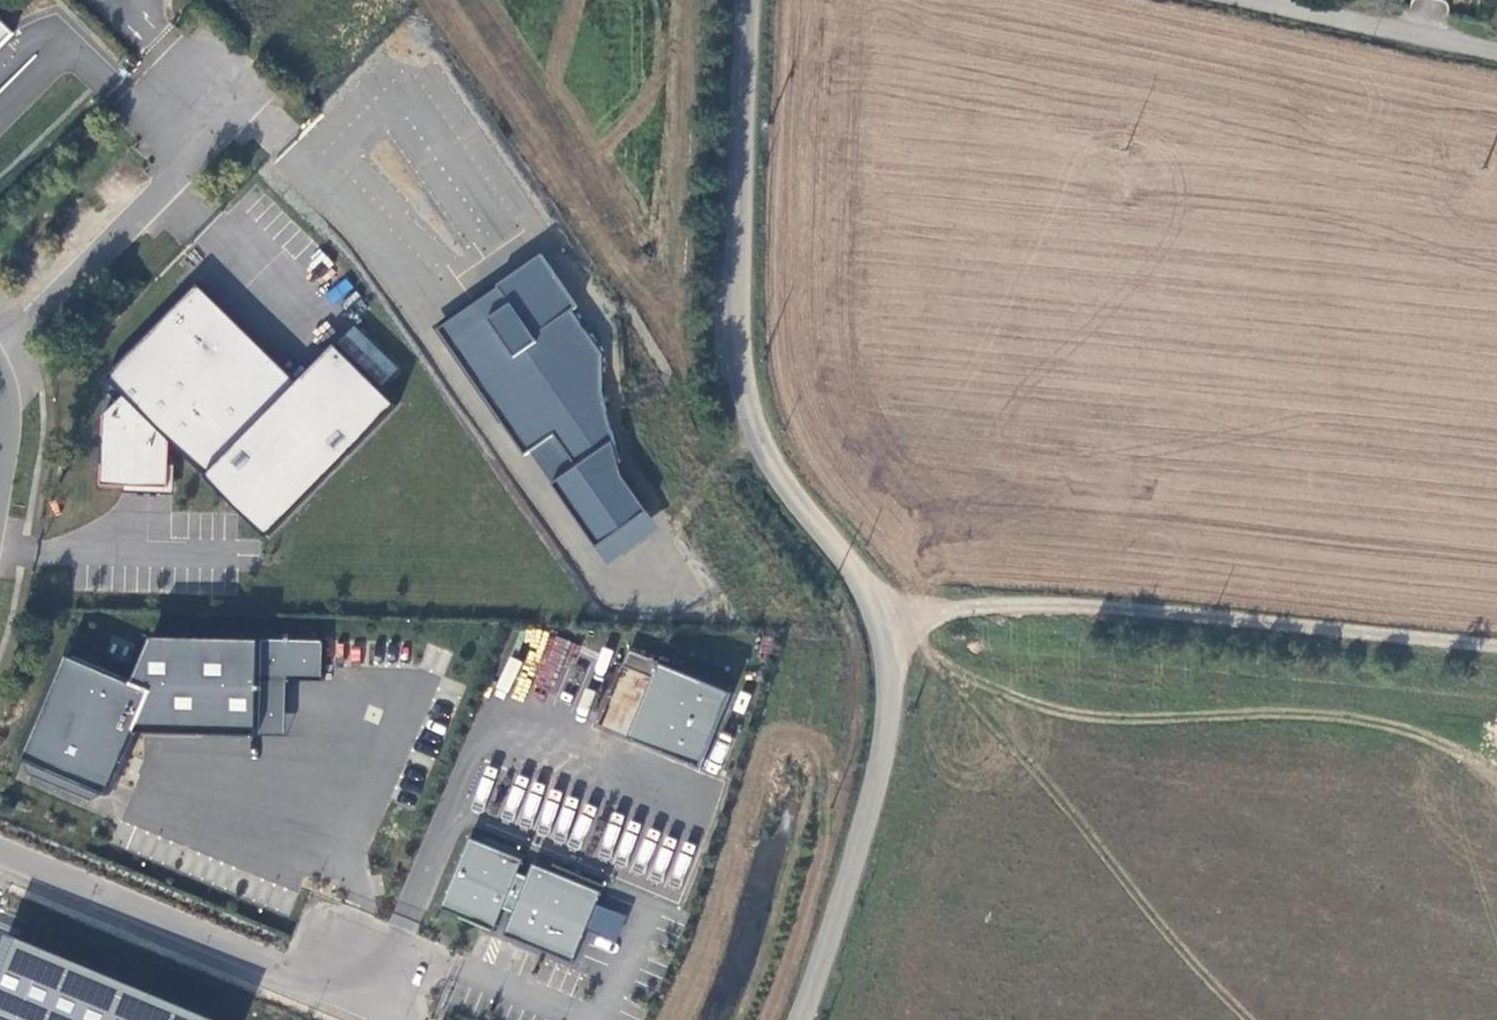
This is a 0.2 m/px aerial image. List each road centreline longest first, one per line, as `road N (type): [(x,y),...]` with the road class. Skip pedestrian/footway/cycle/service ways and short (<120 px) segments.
road 1 (unclassified): [(807,1019),(887,755),(893,667),(887,629),(864,585),(770,461),(755,422),(741,325),(751,0)]
road 2 (unclassified): [(1496,55),(1237,0)]

